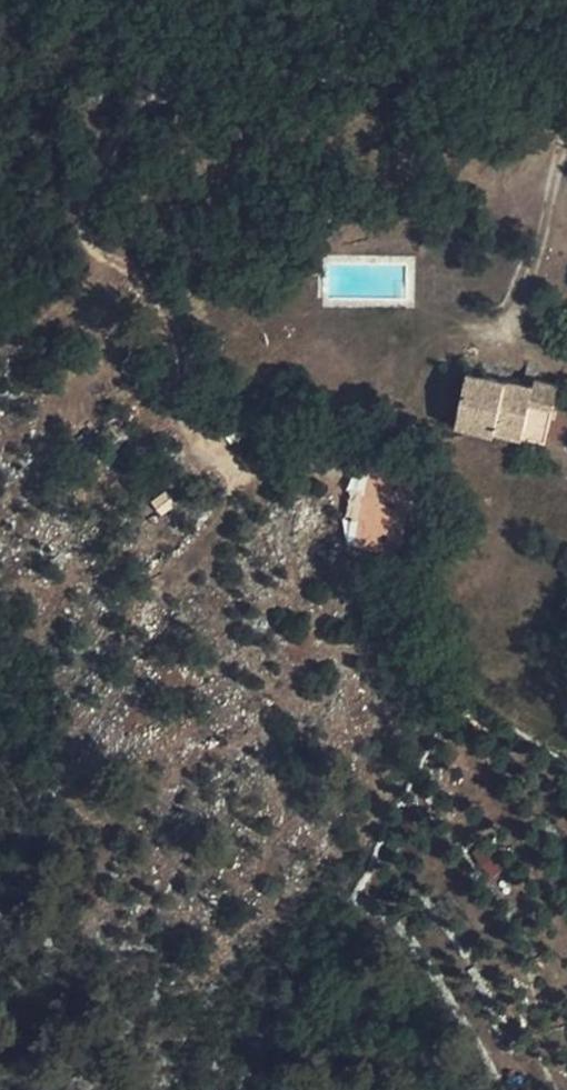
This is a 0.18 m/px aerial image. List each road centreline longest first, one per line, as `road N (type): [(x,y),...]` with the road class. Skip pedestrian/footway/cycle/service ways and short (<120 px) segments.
road 1 (residential): [(566,174),(509,334)]

